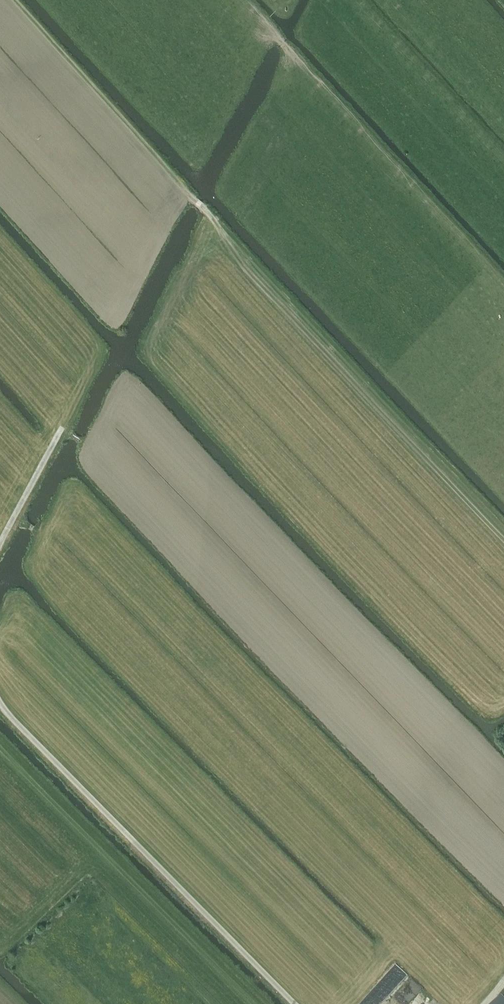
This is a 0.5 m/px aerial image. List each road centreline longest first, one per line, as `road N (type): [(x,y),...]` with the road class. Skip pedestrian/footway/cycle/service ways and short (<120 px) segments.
road 1 (track): [(294,1003),(0,703)]
road 2 (track): [(0,542),(61,429)]

